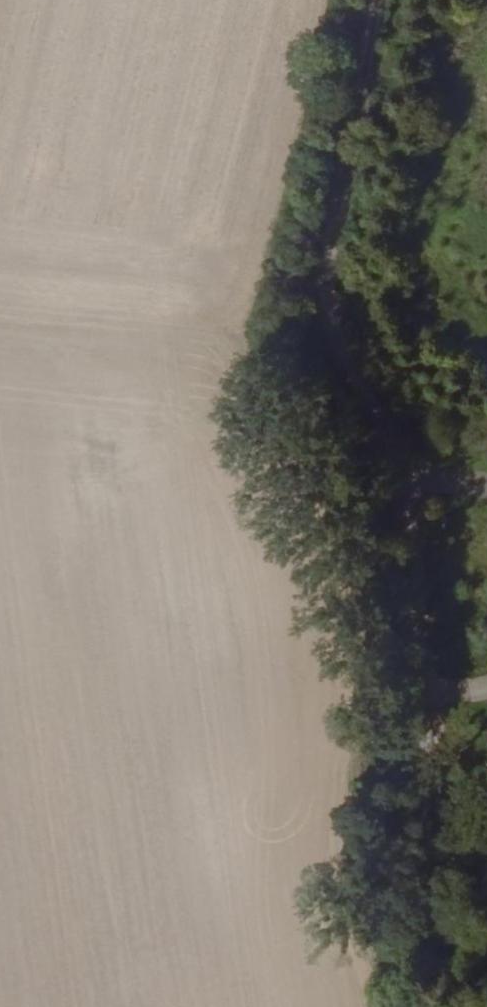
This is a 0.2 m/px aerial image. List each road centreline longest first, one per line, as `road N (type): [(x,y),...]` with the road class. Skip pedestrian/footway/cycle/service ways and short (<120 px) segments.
road 1 (track): [(411,1006),(343,142),(361,0)]

